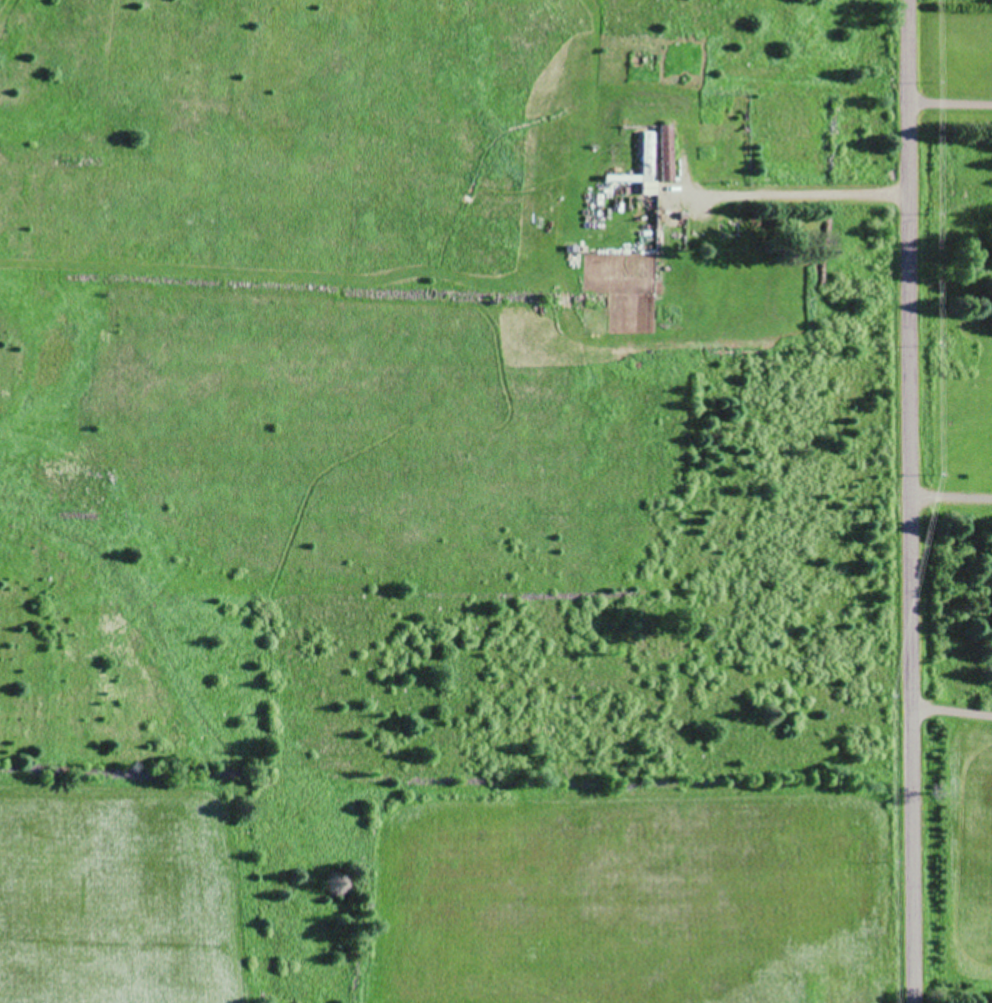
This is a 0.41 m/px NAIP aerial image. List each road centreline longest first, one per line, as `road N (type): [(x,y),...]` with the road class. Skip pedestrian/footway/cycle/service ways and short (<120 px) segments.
road 1 (residential): [(916,1002),(900,0)]

